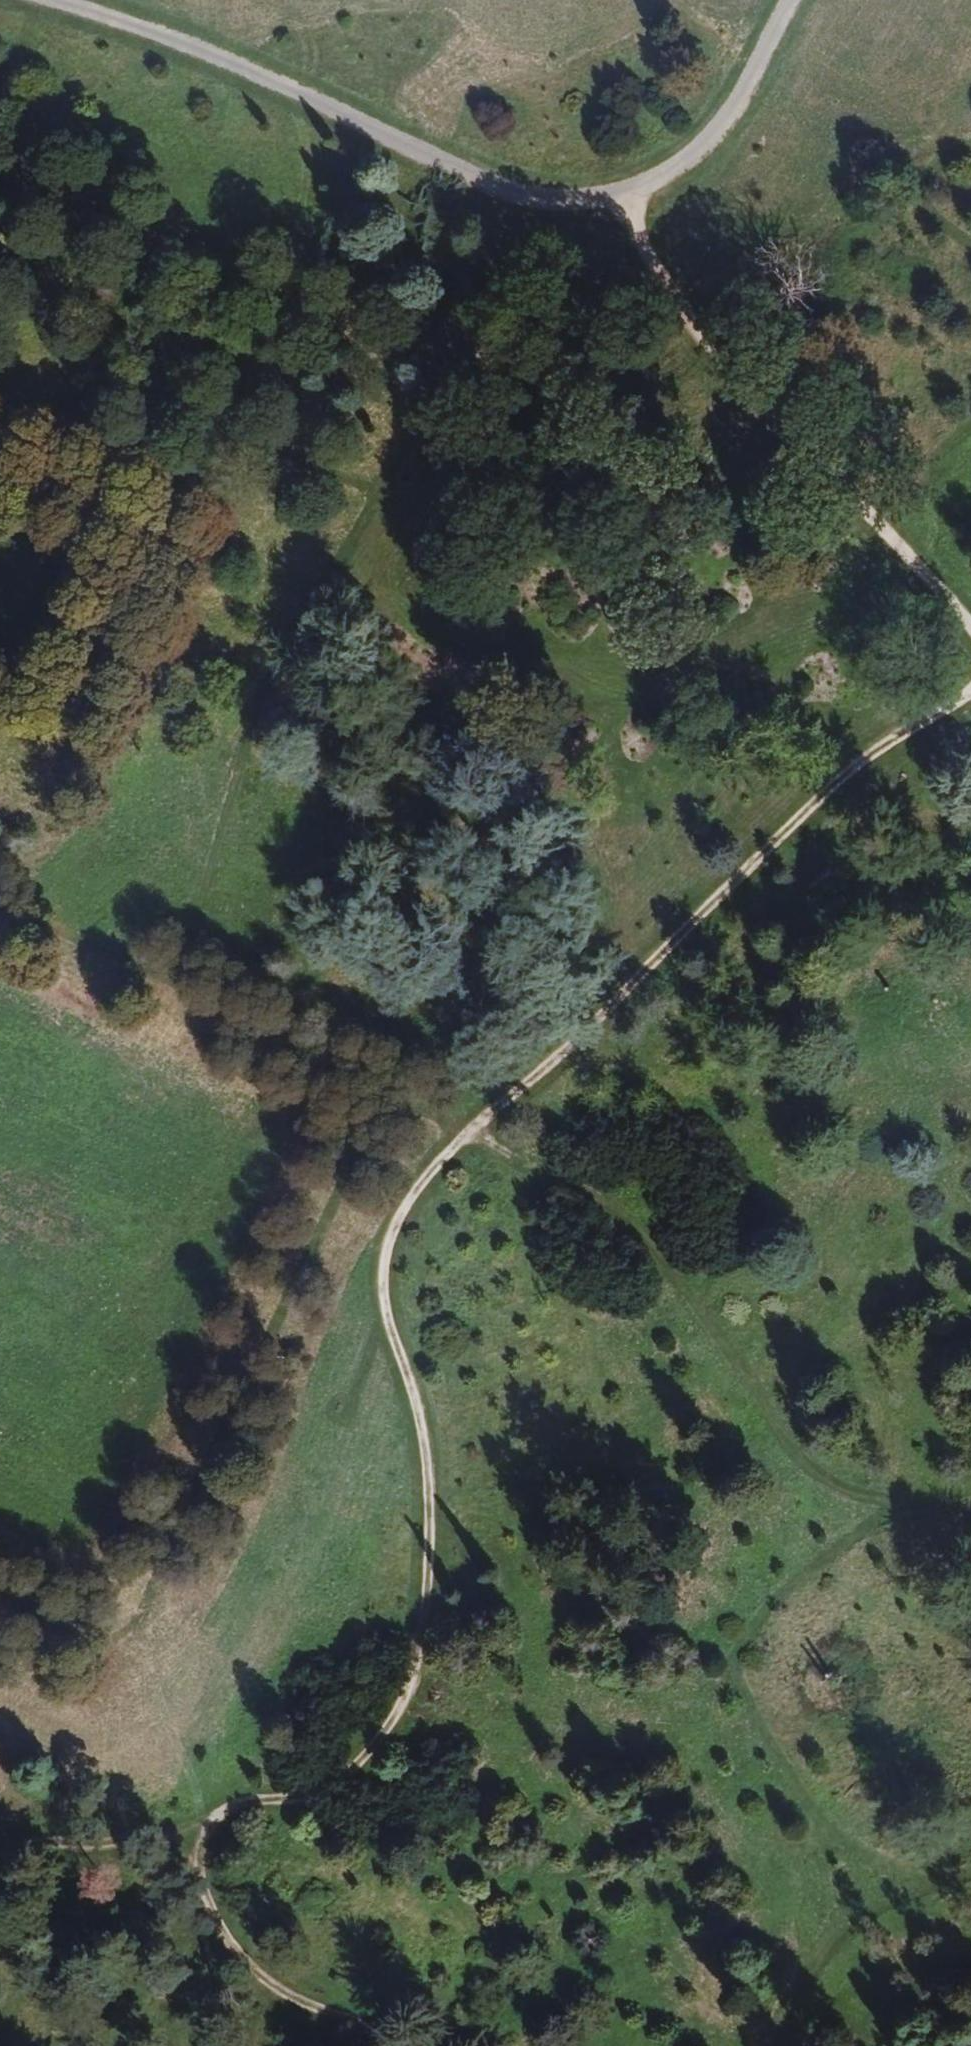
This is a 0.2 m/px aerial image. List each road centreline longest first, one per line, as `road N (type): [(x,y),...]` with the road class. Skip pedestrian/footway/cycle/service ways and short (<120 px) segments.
road 1 (track): [(566,202),(505,261),(404,425),(252,718),(179,800),(104,866),(13,909)]
road 2 (track): [(478,1144),(426,1196),(395,1249),(392,1313),(426,1401),(439,1486),(432,1634),(396,1747),(336,1809),(215,1858),(197,1851)]
road 3 (track): [(372,1091),(102,1620),(0,1568)]
road 4 (track): [(970,701),(890,750),(622,1027),(478,1144)]
road 5 (track): [(663,191),(693,295),(739,378),(970,635)]
road 6 (track): [(813,1503),(689,1288),(632,1225),(478,1144)]
road 7 (track): [(859,1897),(802,1871),(754,1829),(721,1776),(704,1715),(706,1652),(726,1593),(763,1541),(813,1503)]
road 8 (track): [(0,903),(372,1091)]
road 9 (track): [(347,2045),(289,2025),(233,1987),(196,1898),(197,1851)]
road 10 (track): [(197,1851),(108,1860),(0,1901)]
road 11 (track): [(859,1897),(803,1971),(769,2045)]
road 12 (track): [(813,1503),(866,1482),(923,1476),(970,1483)]
road 13 (track): [(137,837),(0,767)]
road 14 (track): [(970,426),(913,491),(862,519)]
road 15 (track): [(970,149),(927,193),(936,223),(970,239)]

